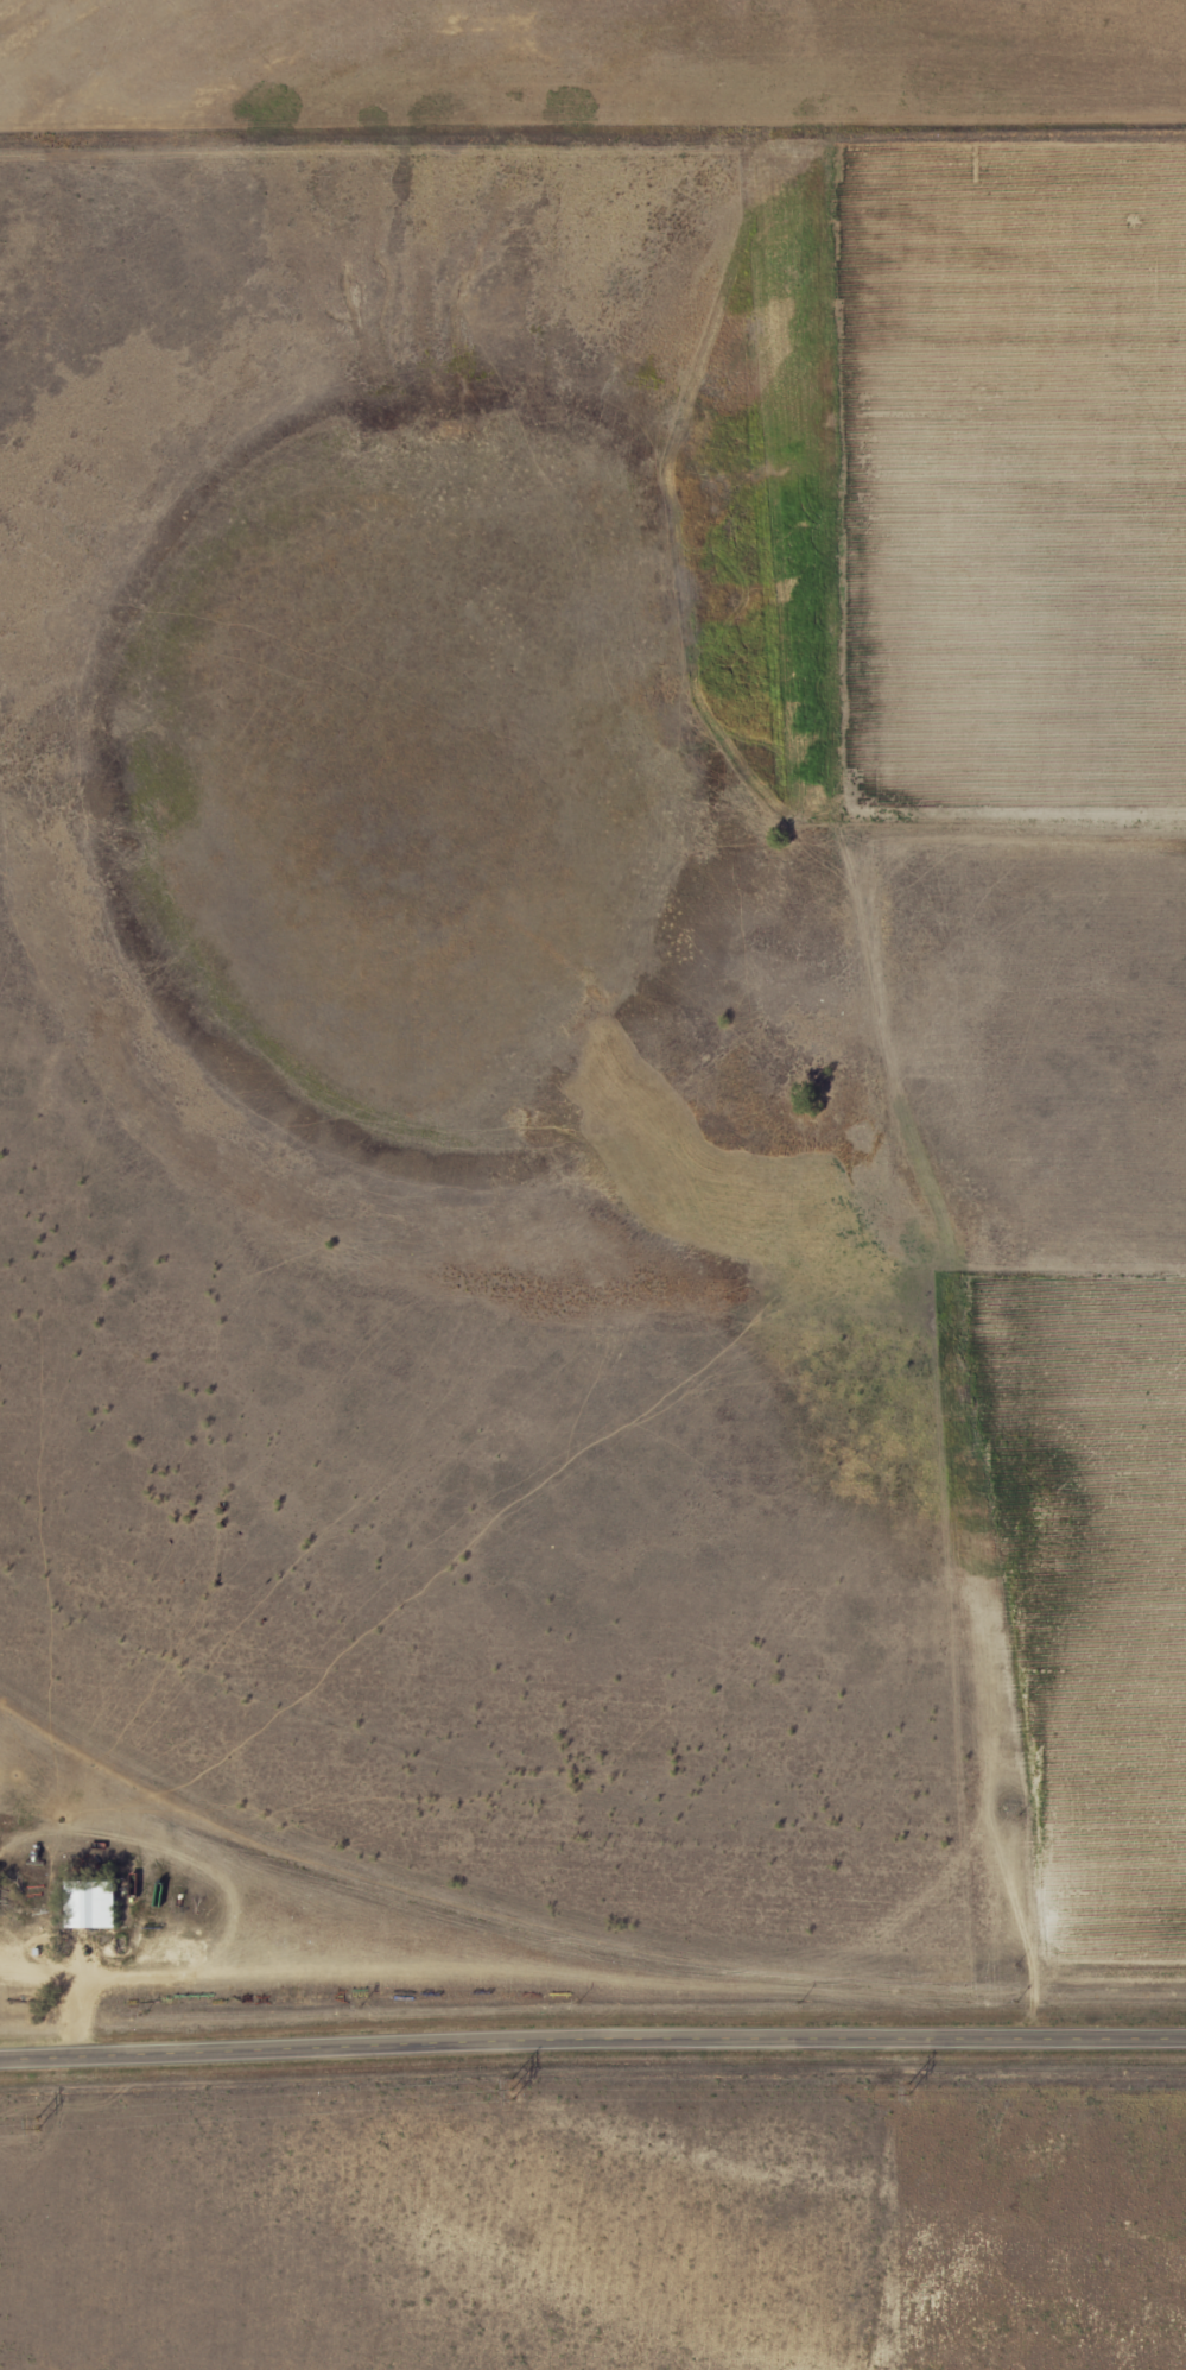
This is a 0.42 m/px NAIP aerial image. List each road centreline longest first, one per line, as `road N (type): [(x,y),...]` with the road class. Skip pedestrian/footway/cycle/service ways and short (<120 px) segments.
road 1 (secondary): [(0,2056),(455,2041),(1185,2039)]

